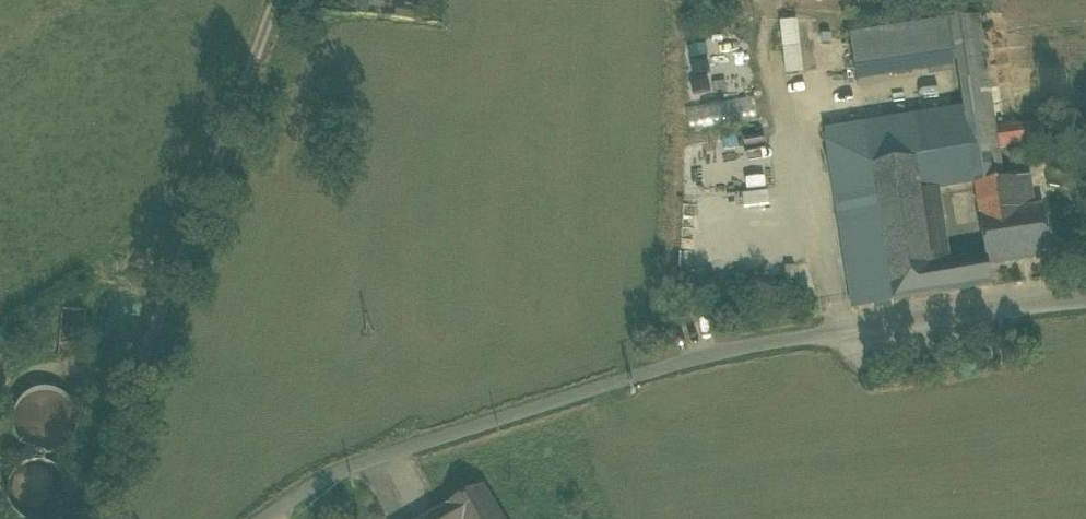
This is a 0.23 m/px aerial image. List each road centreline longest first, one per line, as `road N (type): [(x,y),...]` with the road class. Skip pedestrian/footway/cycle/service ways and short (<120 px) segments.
road 1 (residential): [(267,518),(370,455),(717,350),(891,313),(1085,293)]

